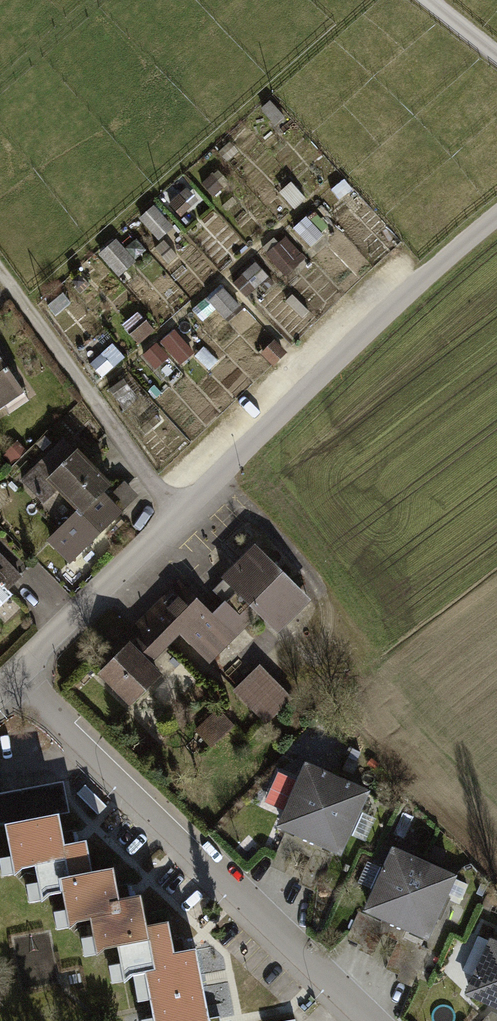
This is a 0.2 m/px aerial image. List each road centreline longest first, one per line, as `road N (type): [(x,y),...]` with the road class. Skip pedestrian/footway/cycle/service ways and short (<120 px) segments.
road 1 (residential): [(496,215),(396,300),(14,674)]
road 2 (residential): [(14,674),(239,897),(378,1020)]
road 3 (track): [(0,266),(179,513)]

